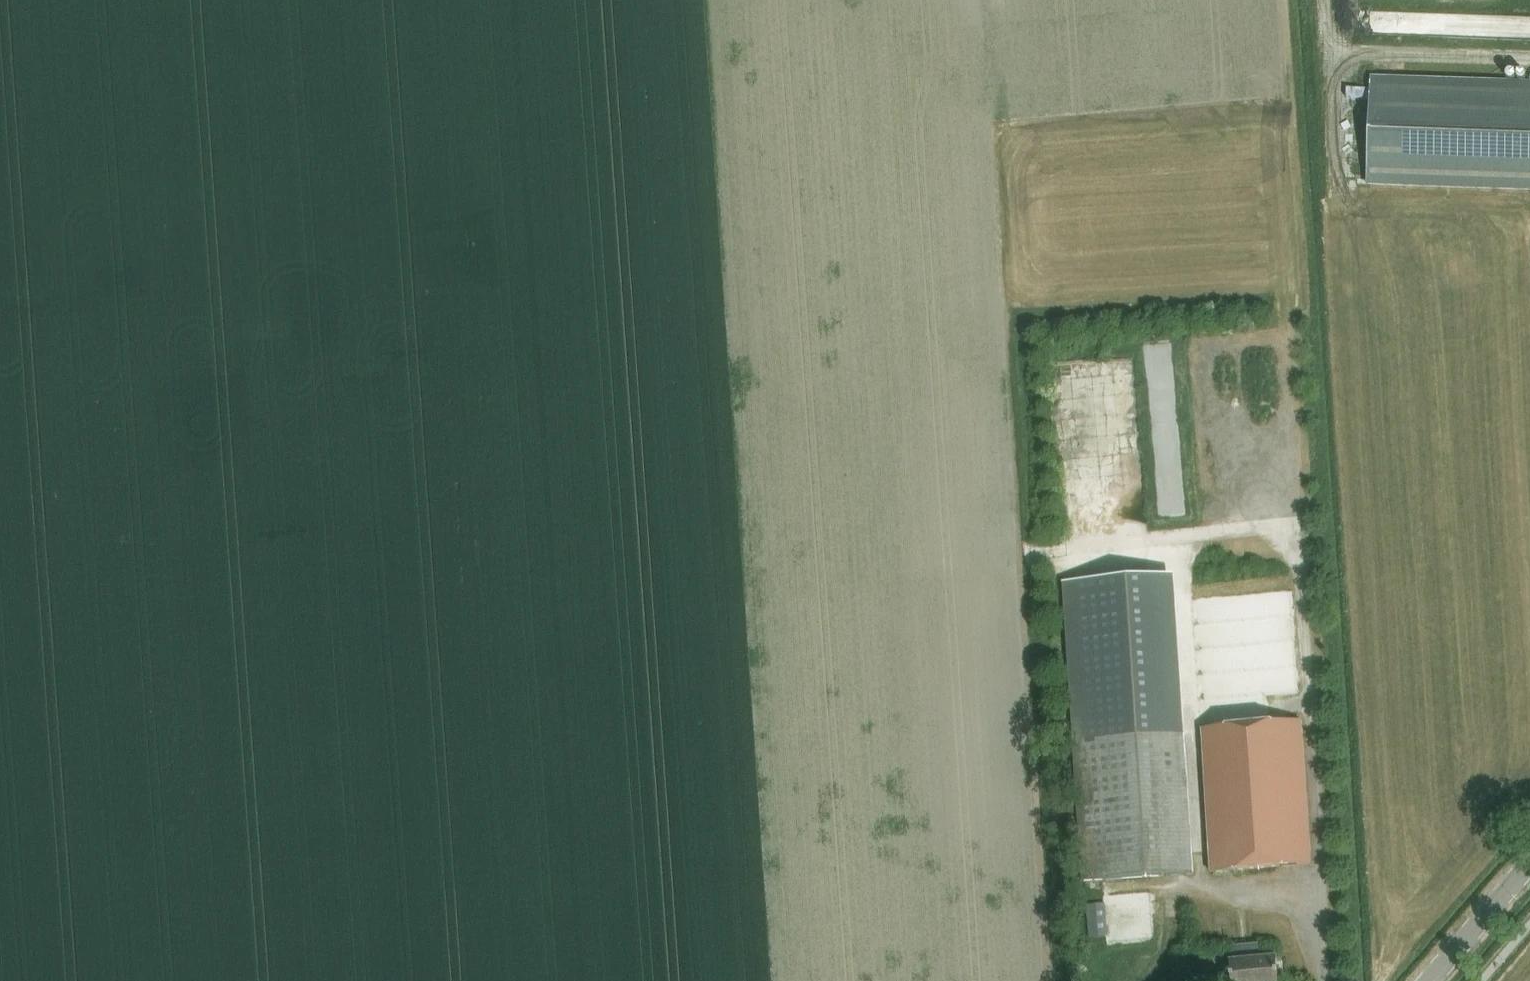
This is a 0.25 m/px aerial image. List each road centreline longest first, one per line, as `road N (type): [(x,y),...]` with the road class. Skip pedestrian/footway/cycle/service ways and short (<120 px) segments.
road 1 (tertiary): [(1432,980),(1529,866)]

